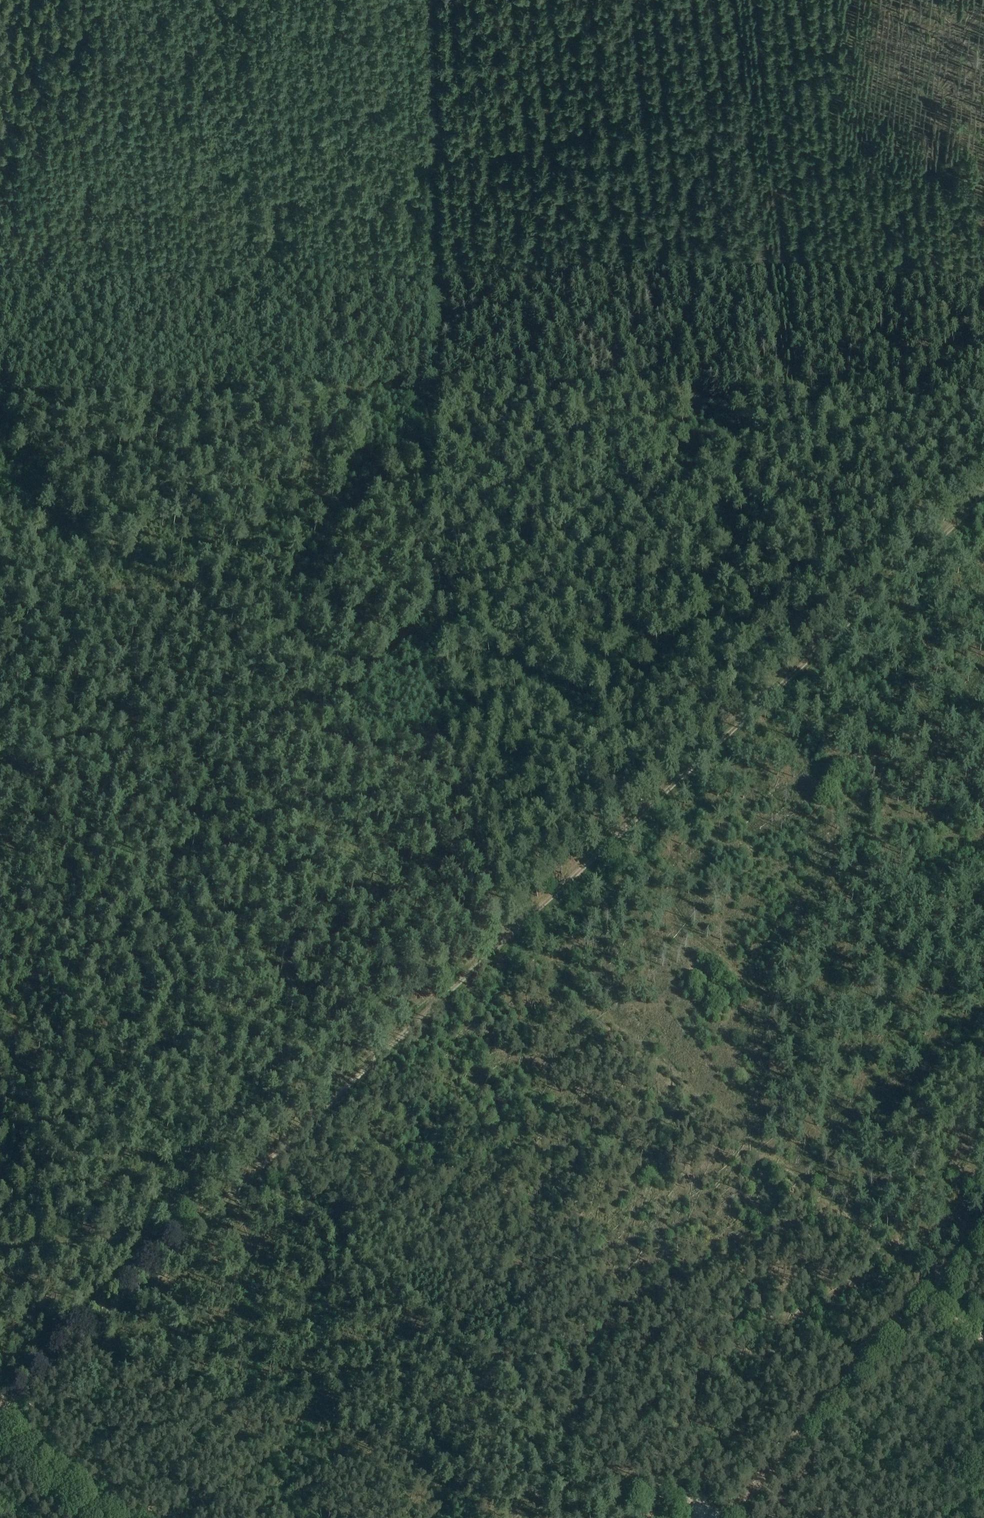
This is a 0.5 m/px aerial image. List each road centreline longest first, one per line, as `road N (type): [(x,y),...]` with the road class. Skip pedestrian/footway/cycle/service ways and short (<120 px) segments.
road 1 (track): [(510,933),(446,749),(432,623),(441,263),(435,0)]
road 2 (track): [(983,496),(510,933)]
road 3 (track): [(510,933),(179,1243),(0,1248)]
road 4 (track): [(737,1517),(935,1283)]
road 5 (track): [(0,1417),(119,1517)]

